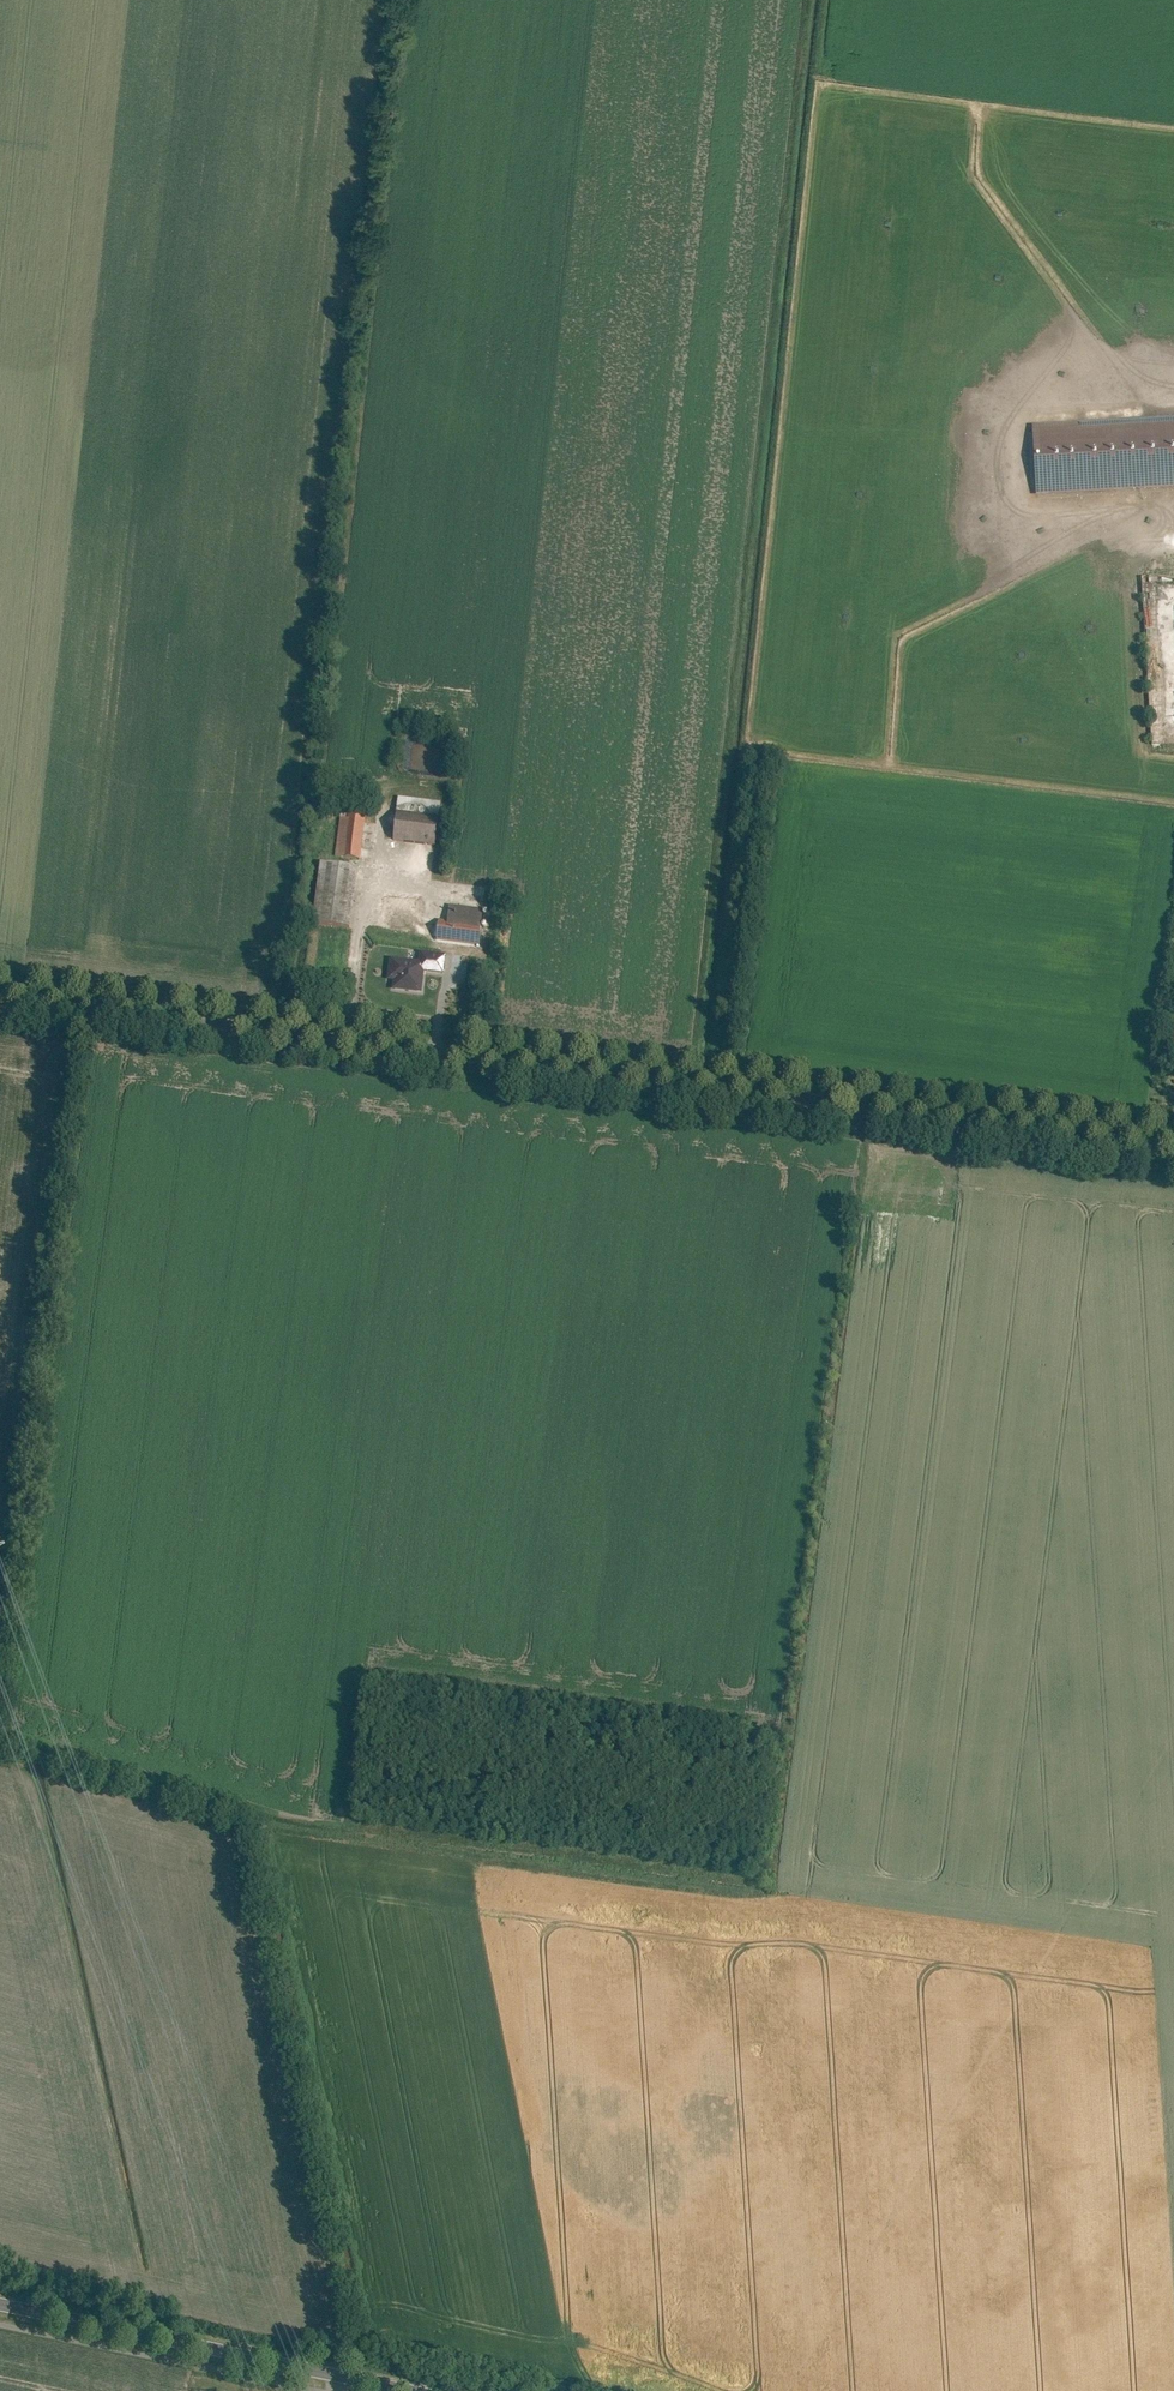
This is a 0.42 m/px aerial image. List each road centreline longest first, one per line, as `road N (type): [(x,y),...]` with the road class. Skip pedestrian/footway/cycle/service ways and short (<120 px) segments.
road 1 (residential): [(1173,1148),(0,999)]
road 2 (tertiary): [(0,2301),(430,2390)]

